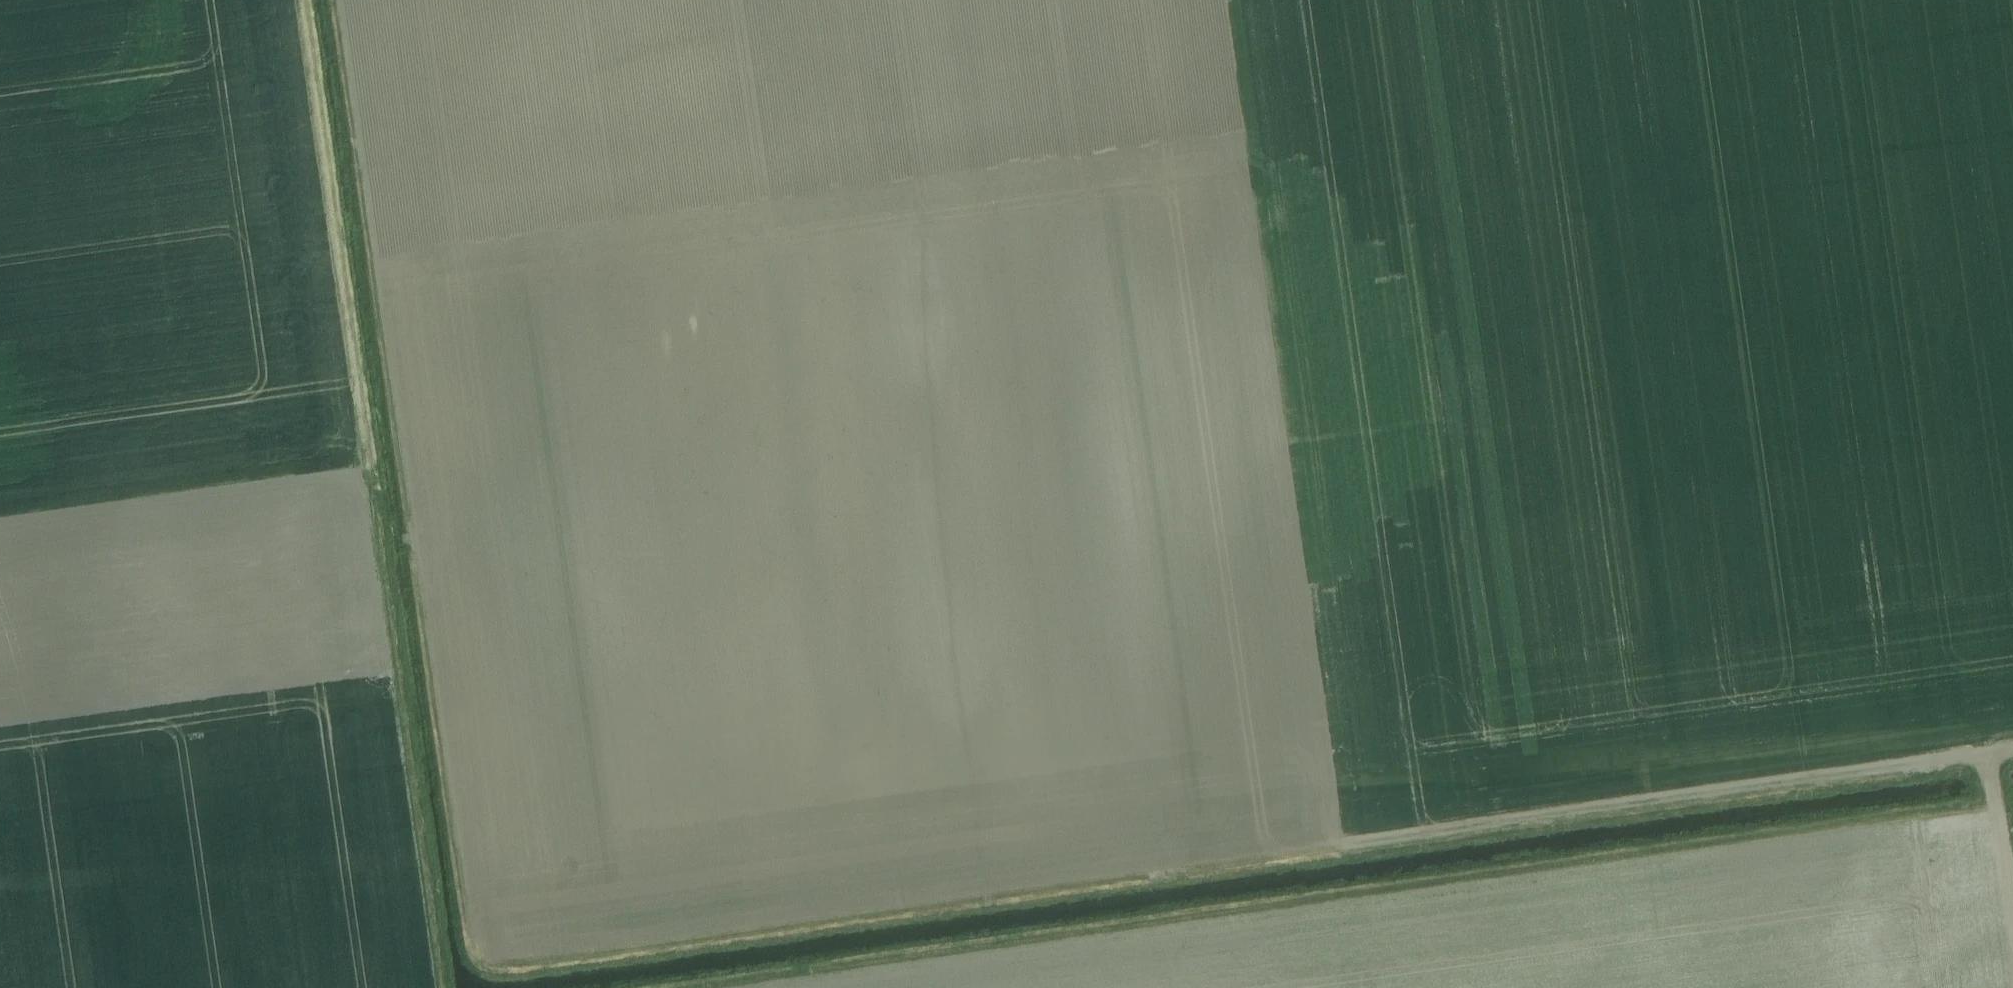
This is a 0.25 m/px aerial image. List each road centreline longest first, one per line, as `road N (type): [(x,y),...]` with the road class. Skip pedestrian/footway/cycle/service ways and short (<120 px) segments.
road 1 (track): [(2012,897),(1987,755)]

